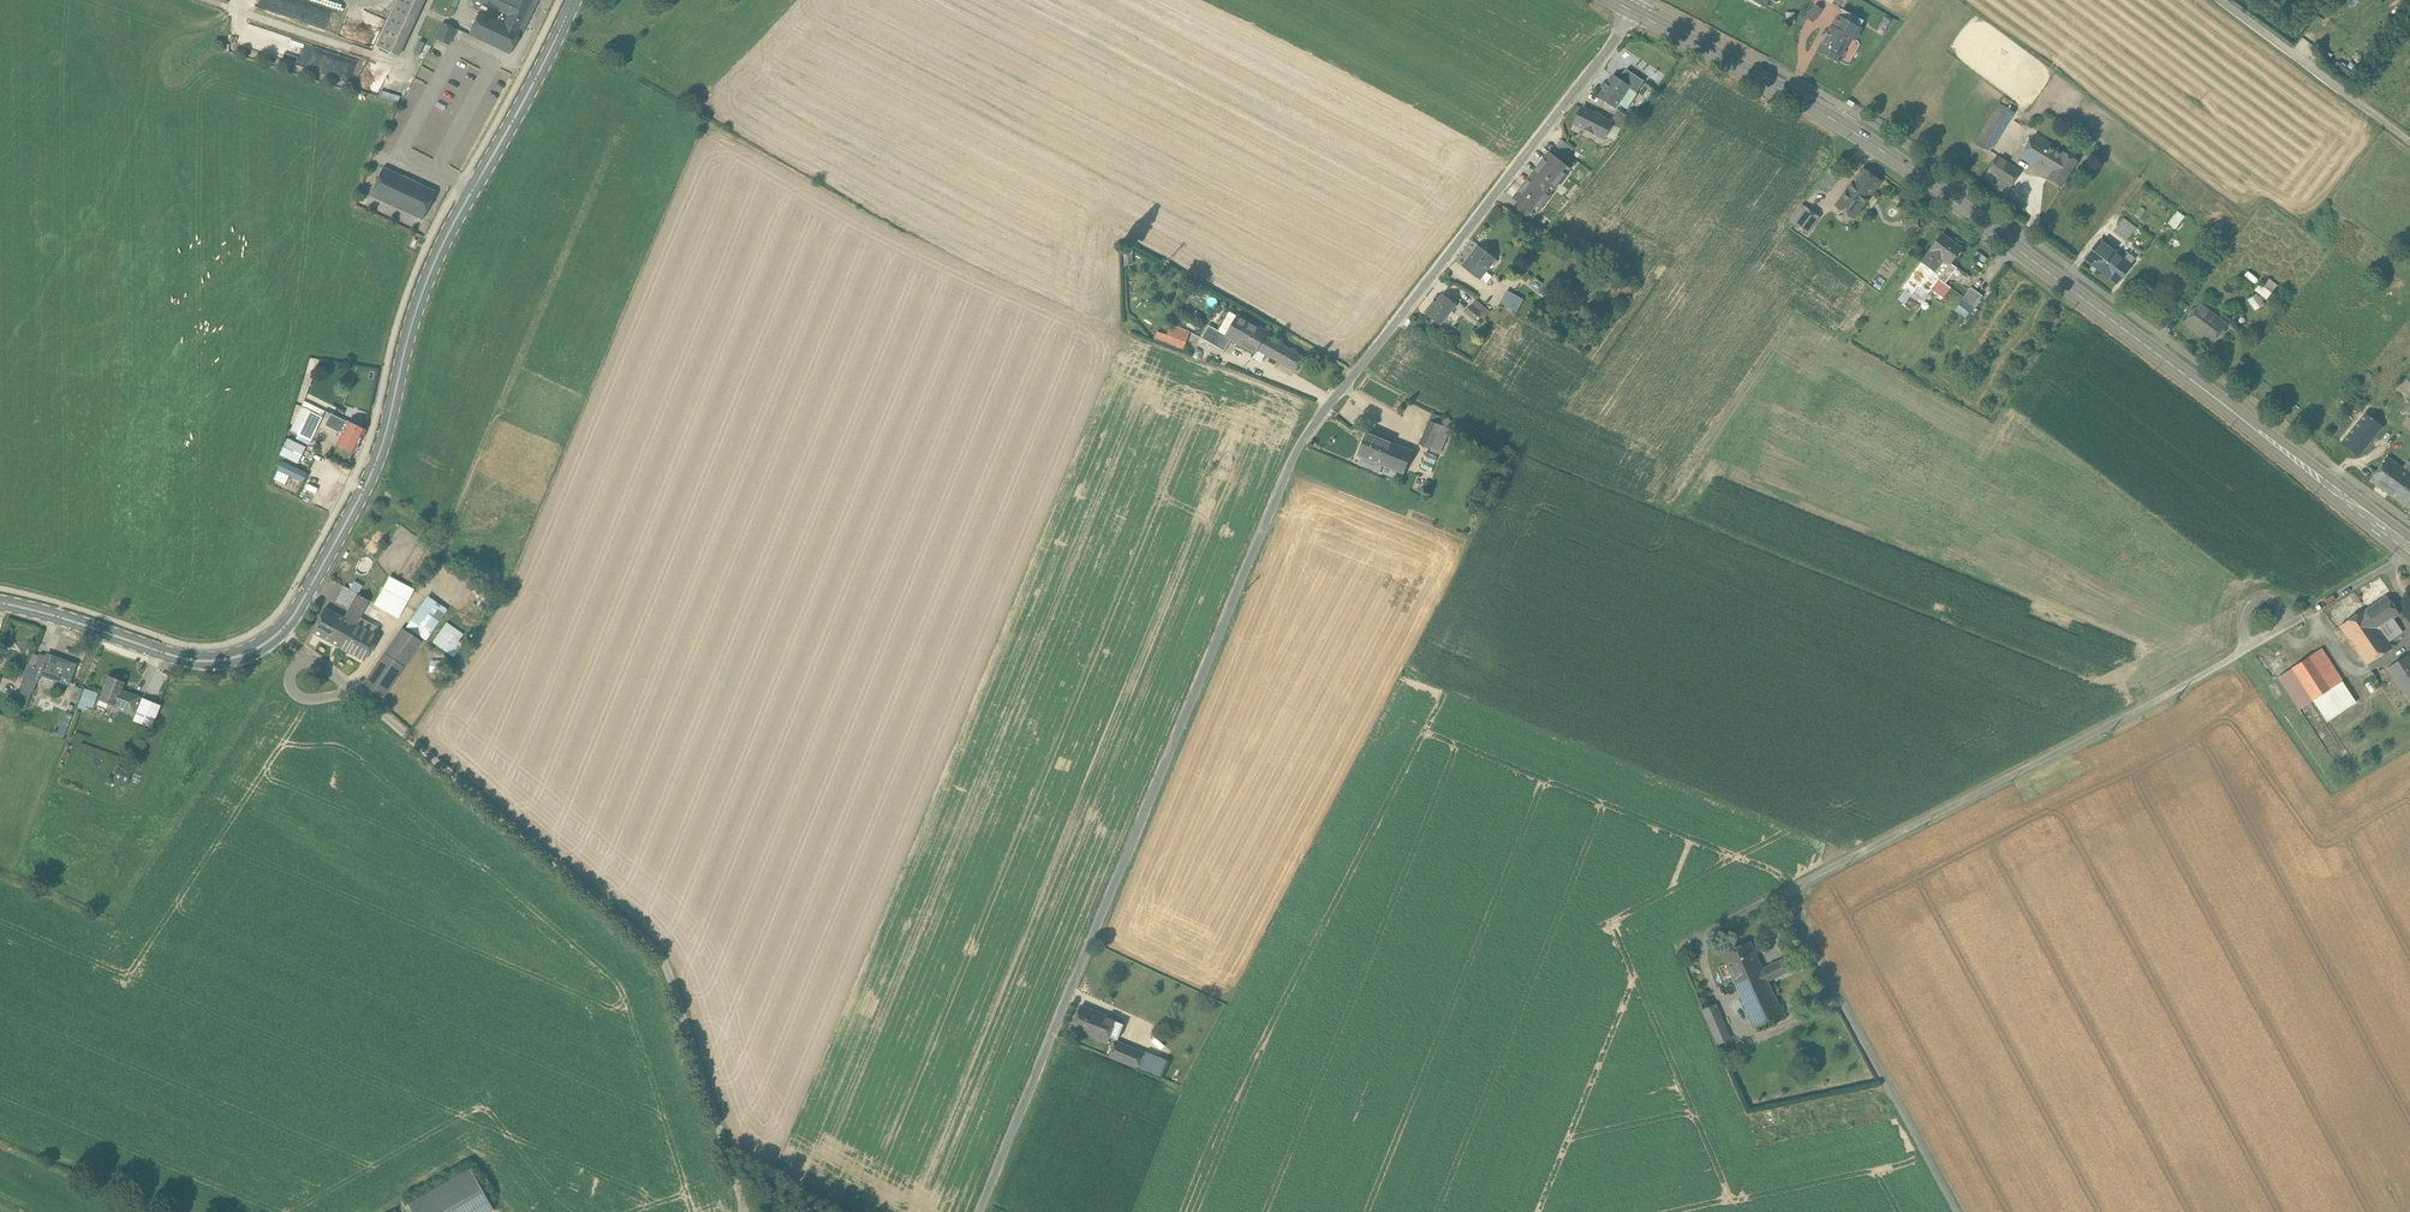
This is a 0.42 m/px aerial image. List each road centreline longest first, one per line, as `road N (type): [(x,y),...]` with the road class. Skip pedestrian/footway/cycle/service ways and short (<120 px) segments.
road 1 (unclassified): [(1637,11),(1287,468),(980,1211)]
road 2 (primary): [(0,605),(194,660),(235,657),(282,629),(372,474),(437,256),(574,0)]
road 3 (primary): [(2409,548),(1926,181),(1793,96),(1637,11)]
road 4 (unclassified): [(1959,1211),(1783,894),(2245,652)]
road 5 (track): [(741,1211),(665,962),(641,933),(358,690),(316,661),(290,672),(297,696),(327,697)]
road 6 (track): [(2409,138),(2226,0)]
road 7 (unclassified): [(2294,622),(2409,555)]

